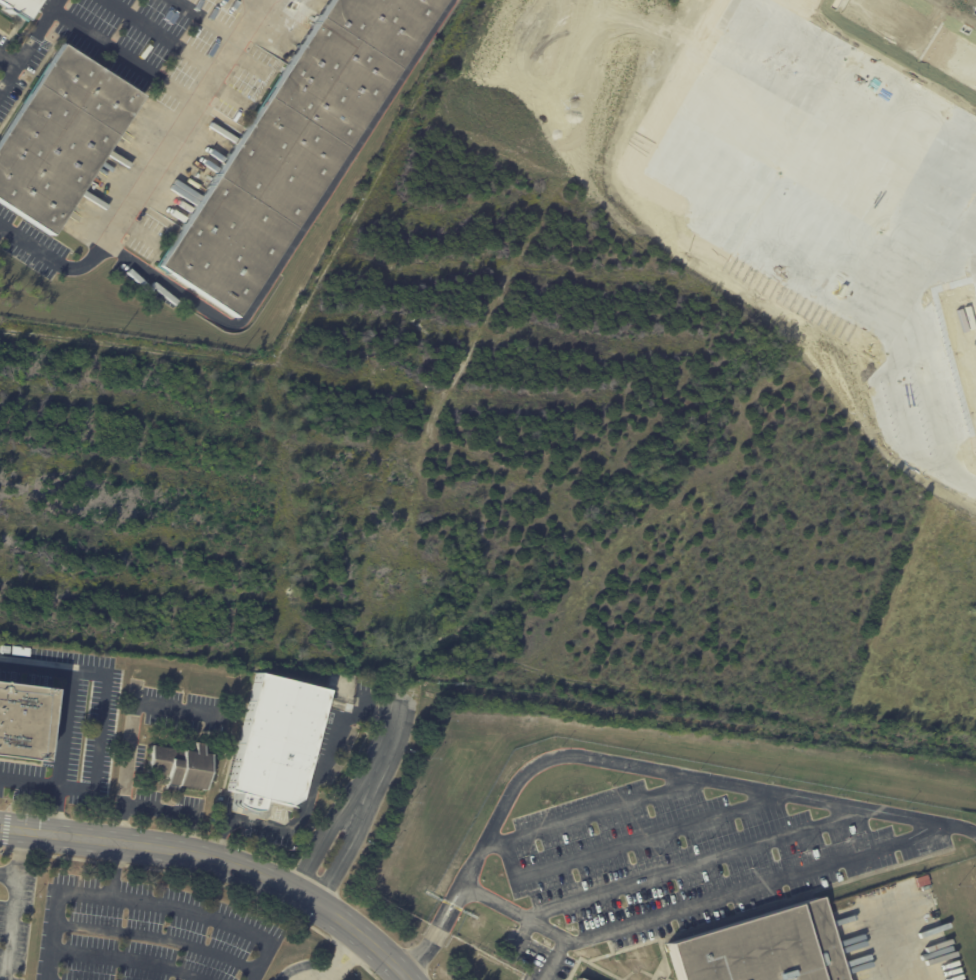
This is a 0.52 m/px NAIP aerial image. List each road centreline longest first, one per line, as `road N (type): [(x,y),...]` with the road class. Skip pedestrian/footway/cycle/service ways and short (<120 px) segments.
road 1 (tertiary): [(409,979),(339,916),(261,875),(174,851),(23,830)]
road 2 (residential): [(317,903),(362,815),(367,785)]
road 3 (residential): [(367,785),(292,889)]

